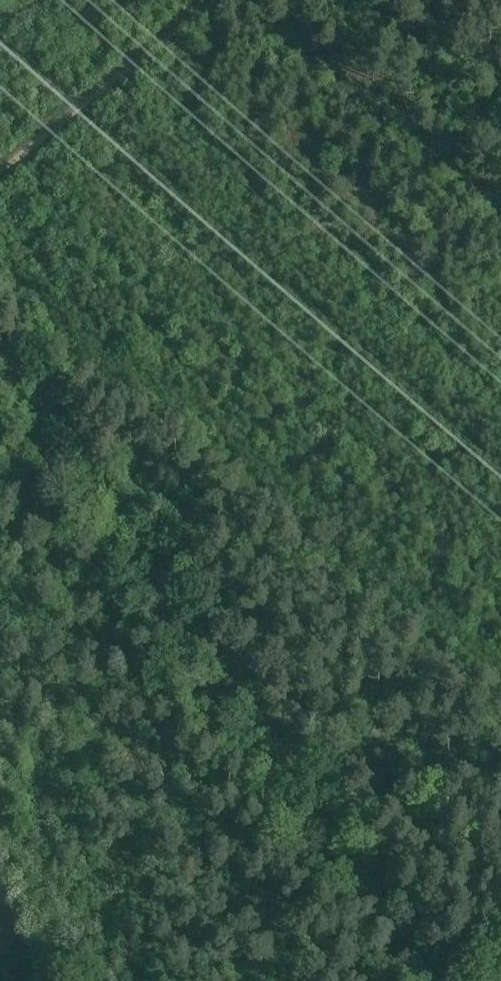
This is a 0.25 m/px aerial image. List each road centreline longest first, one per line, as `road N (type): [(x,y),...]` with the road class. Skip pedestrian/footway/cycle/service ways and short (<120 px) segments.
road 1 (track): [(412,980),(0,371)]
road 2 (track): [(0,174),(196,0)]

